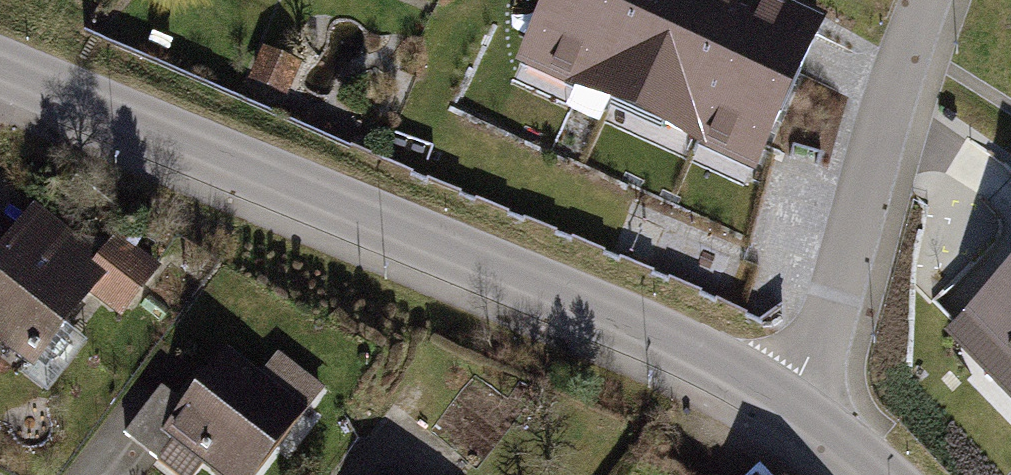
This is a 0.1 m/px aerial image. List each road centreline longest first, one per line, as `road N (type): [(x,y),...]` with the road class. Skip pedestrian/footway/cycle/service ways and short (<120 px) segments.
road 1 (secondary): [(0,69),(697,351),(789,402)]
road 2 (residential): [(789,402),(820,339),(927,0)]

